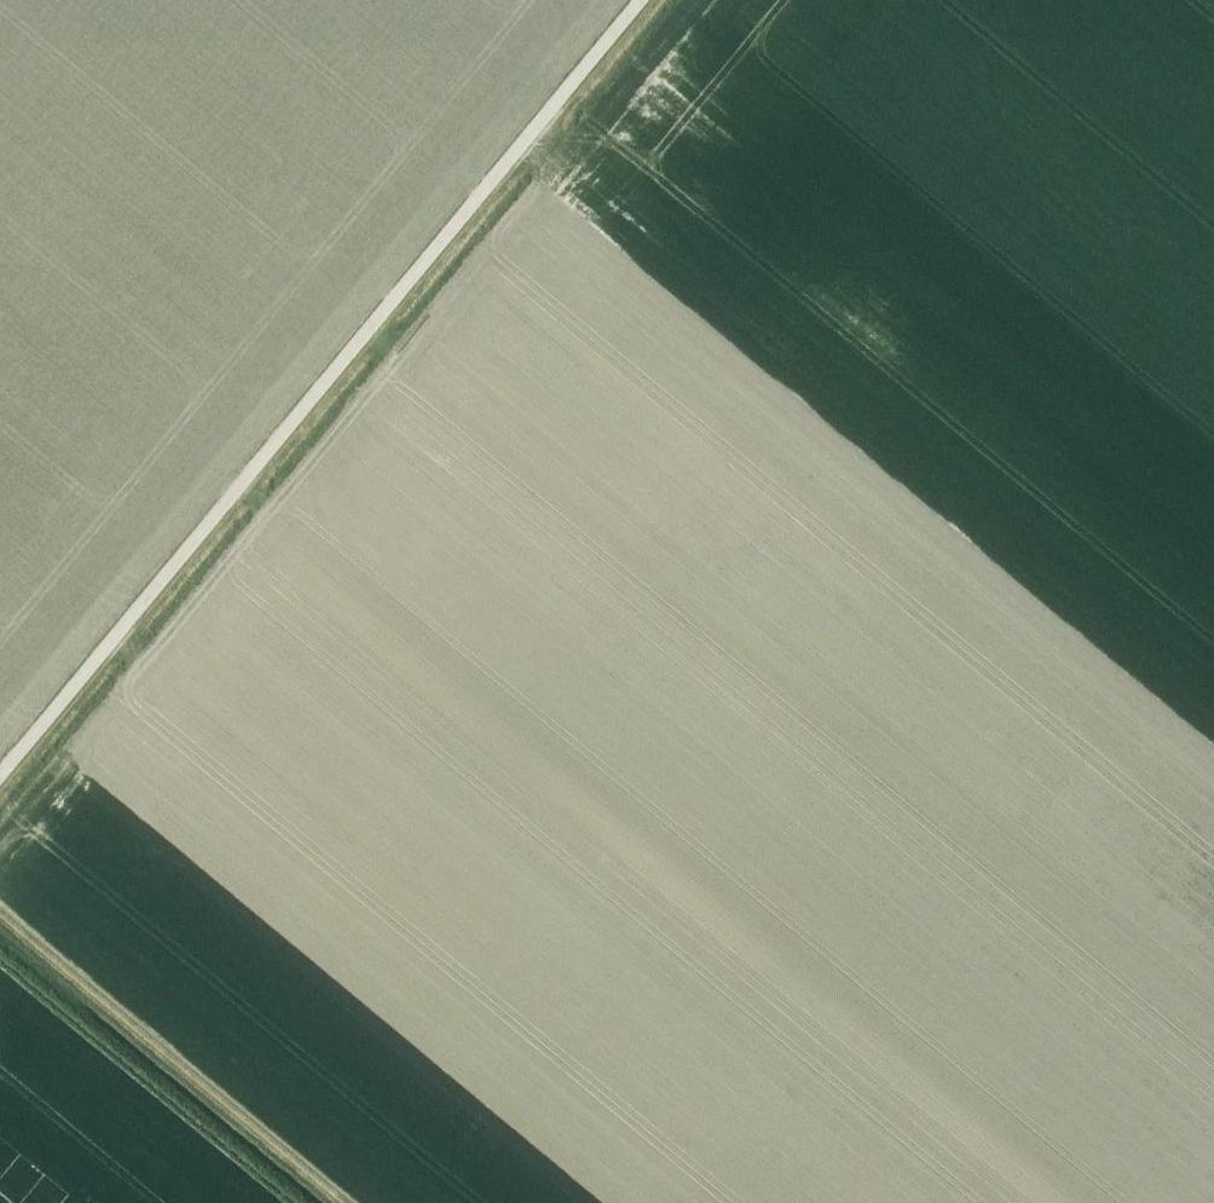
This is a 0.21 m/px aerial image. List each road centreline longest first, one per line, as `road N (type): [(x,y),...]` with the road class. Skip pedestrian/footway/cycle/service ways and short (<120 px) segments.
road 1 (track): [(640,0),(0,776)]

